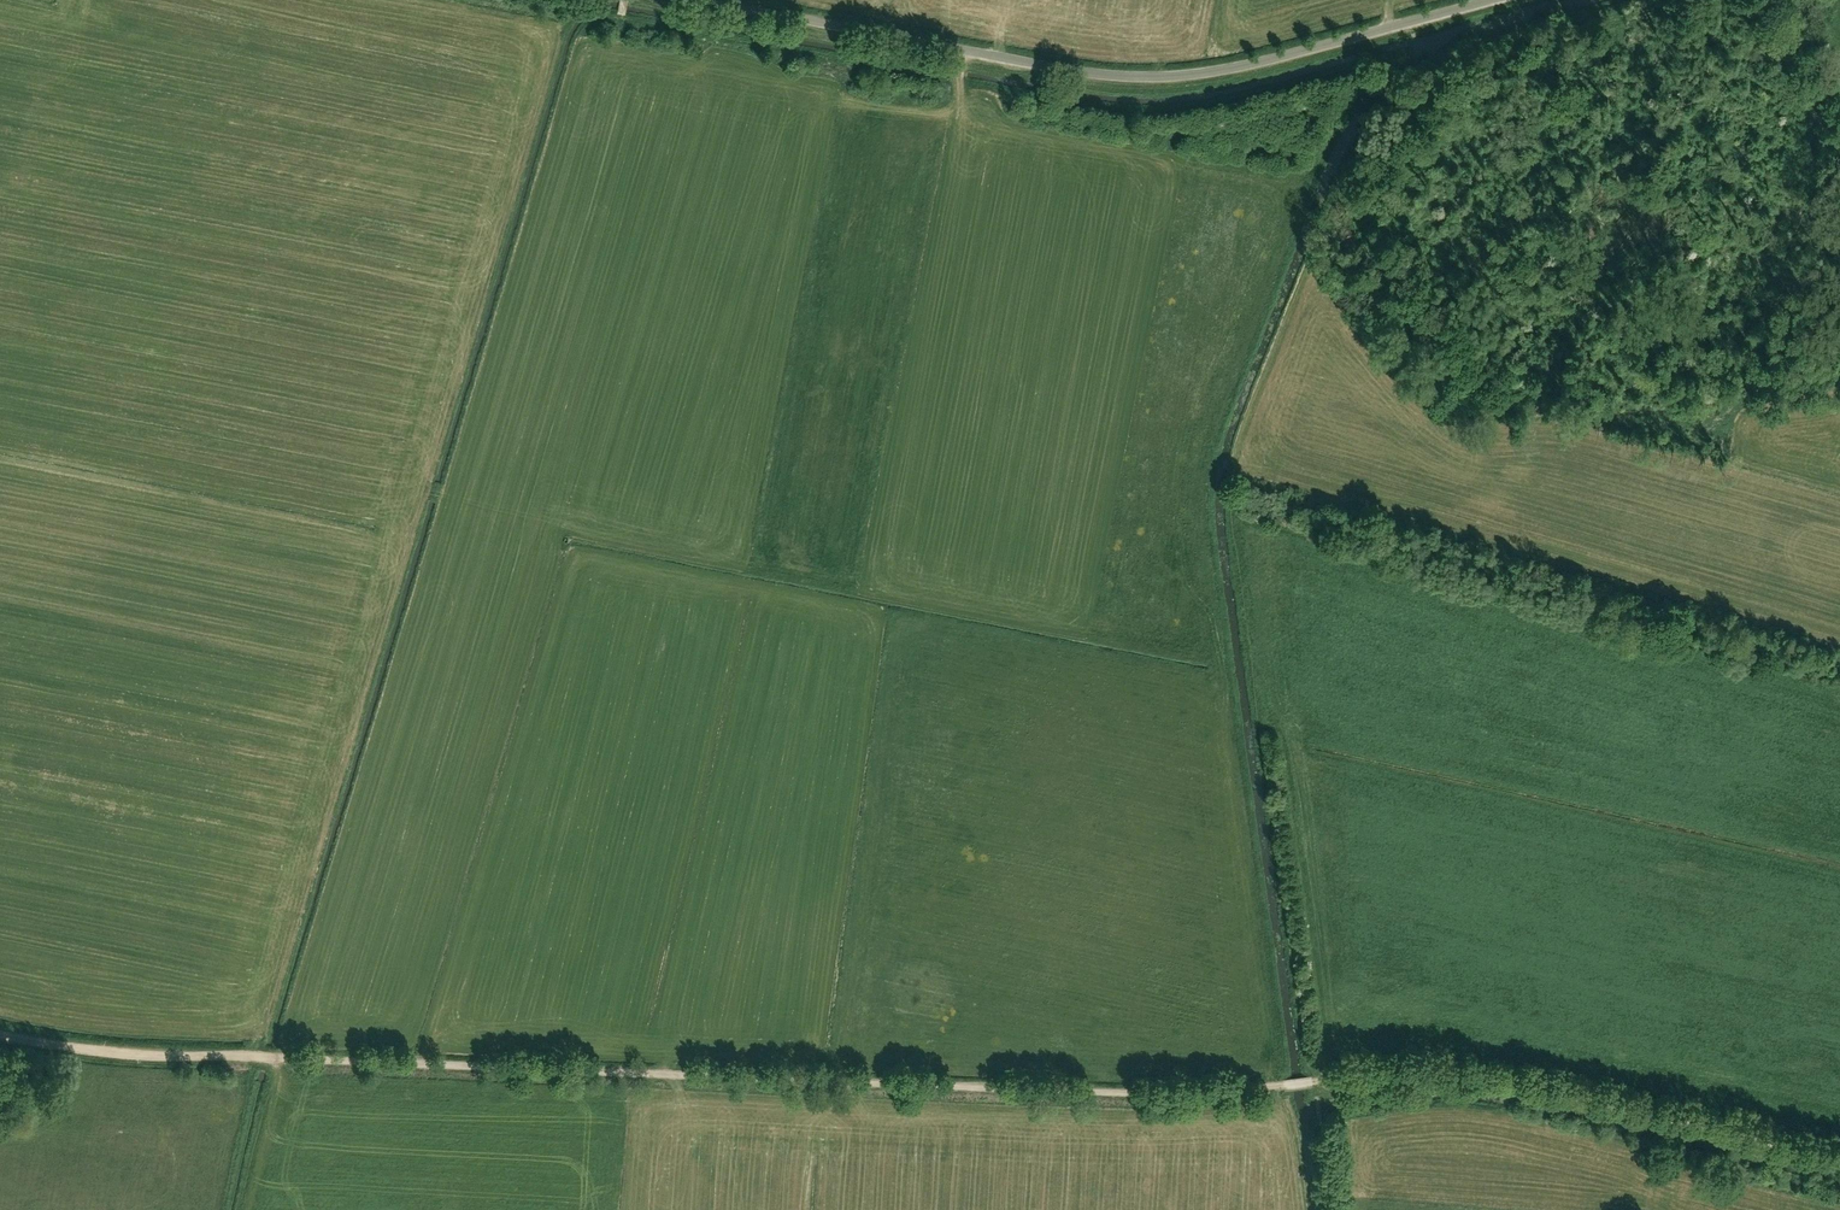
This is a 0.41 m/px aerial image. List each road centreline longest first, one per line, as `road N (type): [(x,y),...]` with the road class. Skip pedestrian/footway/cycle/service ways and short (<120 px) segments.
road 1 (track): [(1278,1085),(1207,1091),(950,1085),(257,1056)]
road 2 (unclassified): [(1489,0),(1225,70),(1156,78),(1087,74),(704,0)]
road 3 (track): [(1839,1155),(1502,1078),(1435,1070),(1330,1080)]
road 4 (track): [(257,1056),(97,1049),(0,1031)]

